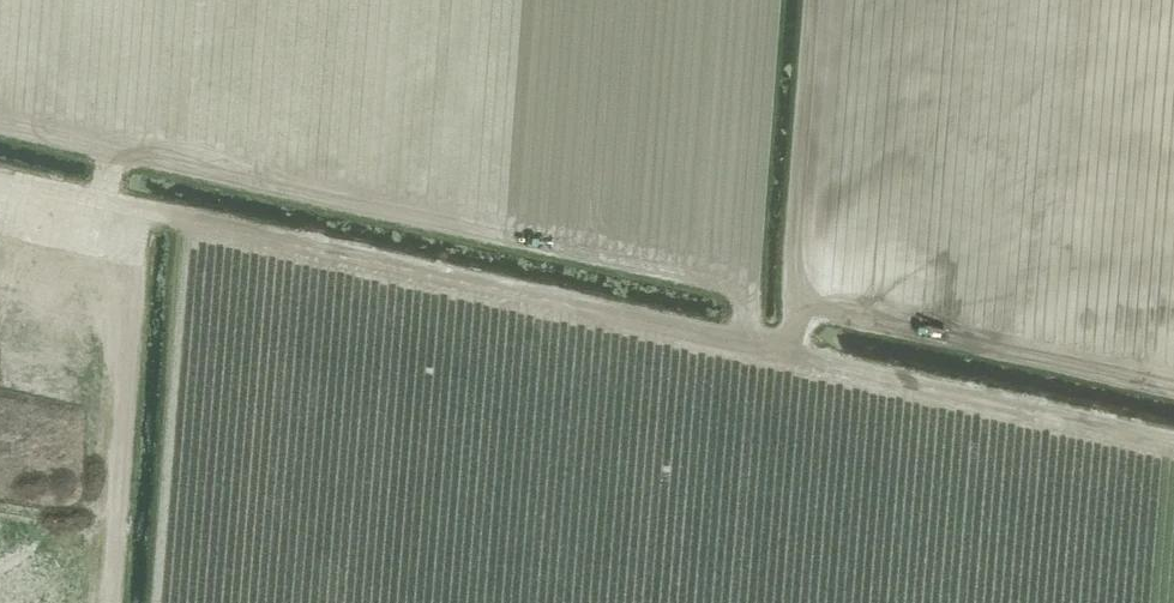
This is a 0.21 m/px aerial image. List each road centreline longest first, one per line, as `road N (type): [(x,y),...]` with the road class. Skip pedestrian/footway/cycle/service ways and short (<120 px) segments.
road 1 (track): [(0,121),(735,283),(753,338),(825,307),(1173,384)]
road 2 (track): [(1173,429),(144,206)]
road 3 (track): [(110,602),(144,206)]

